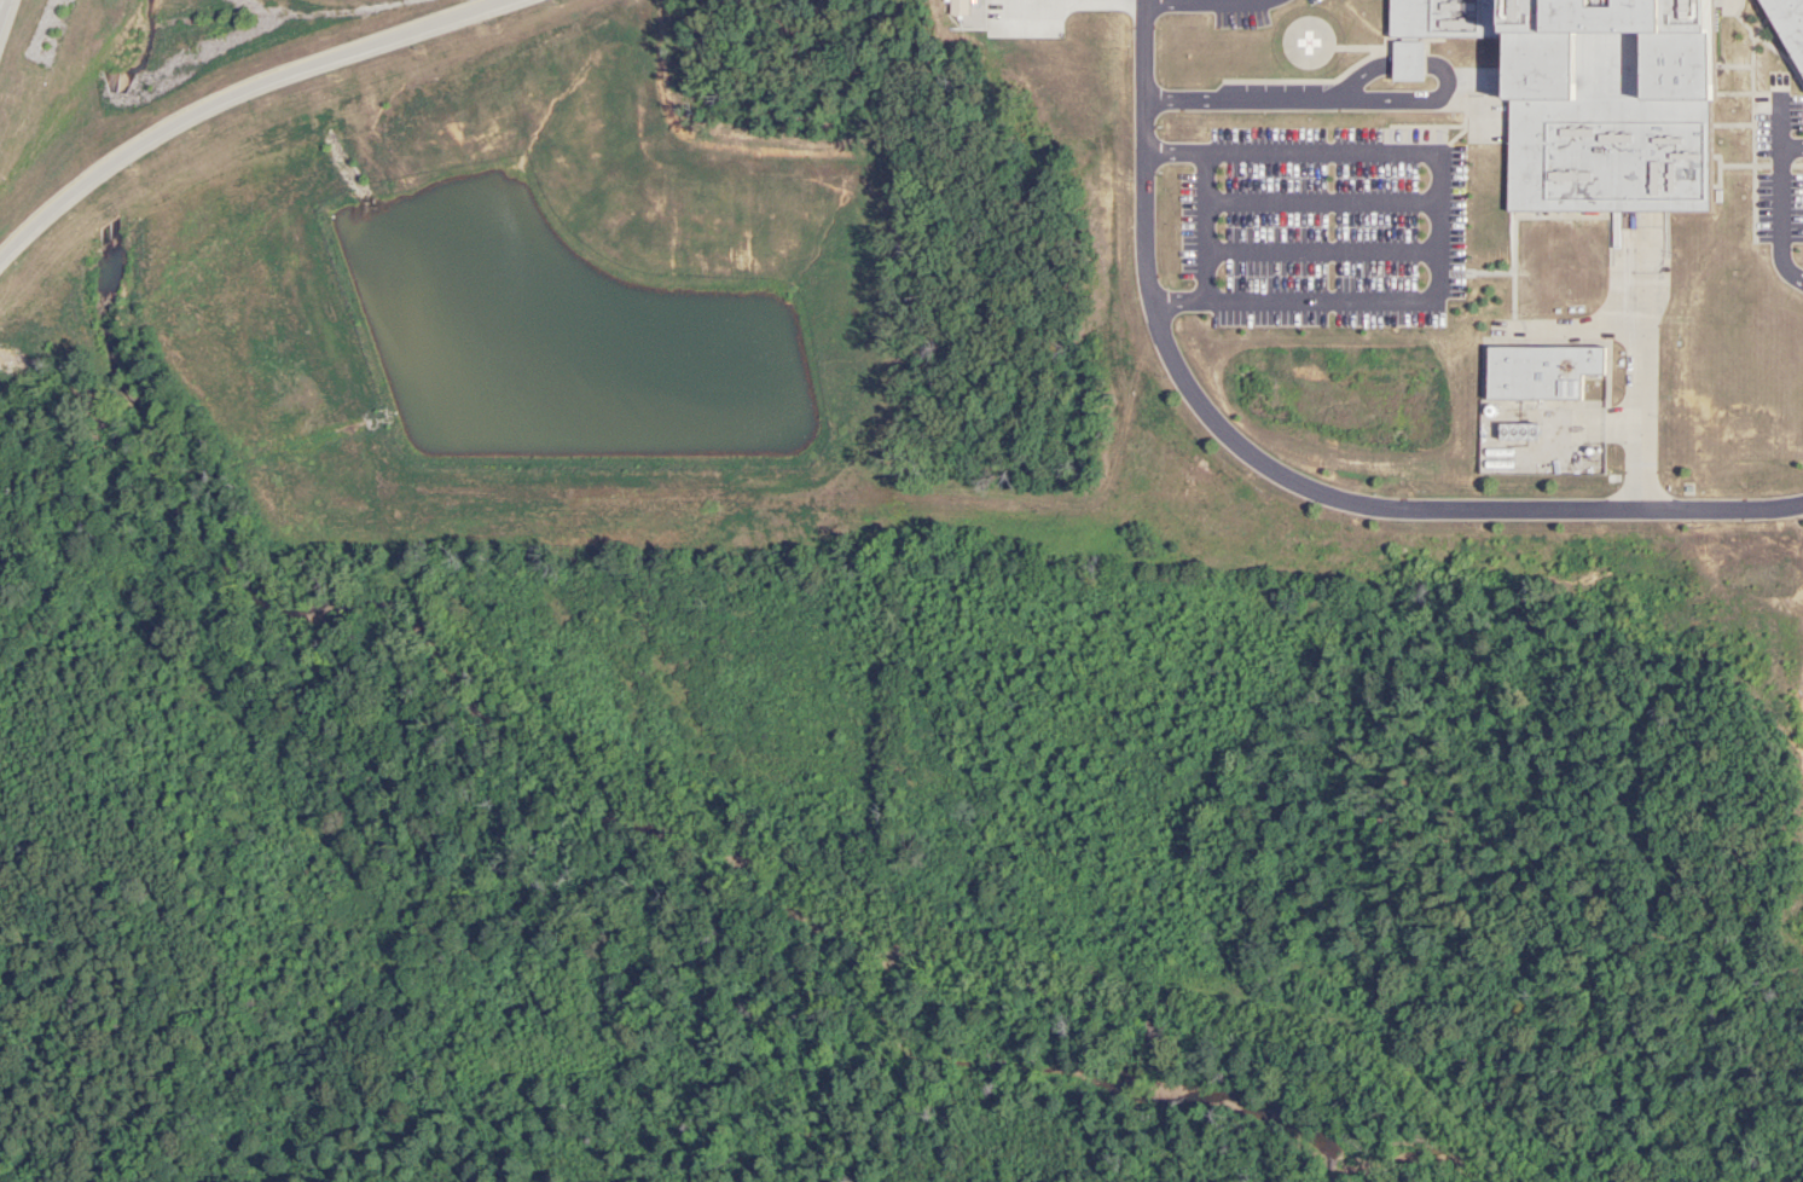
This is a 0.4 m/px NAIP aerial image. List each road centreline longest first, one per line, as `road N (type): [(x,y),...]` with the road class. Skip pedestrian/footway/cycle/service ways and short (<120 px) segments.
road 1 (motorway): [(0,262),(62,201),(203,111),(512,0)]

